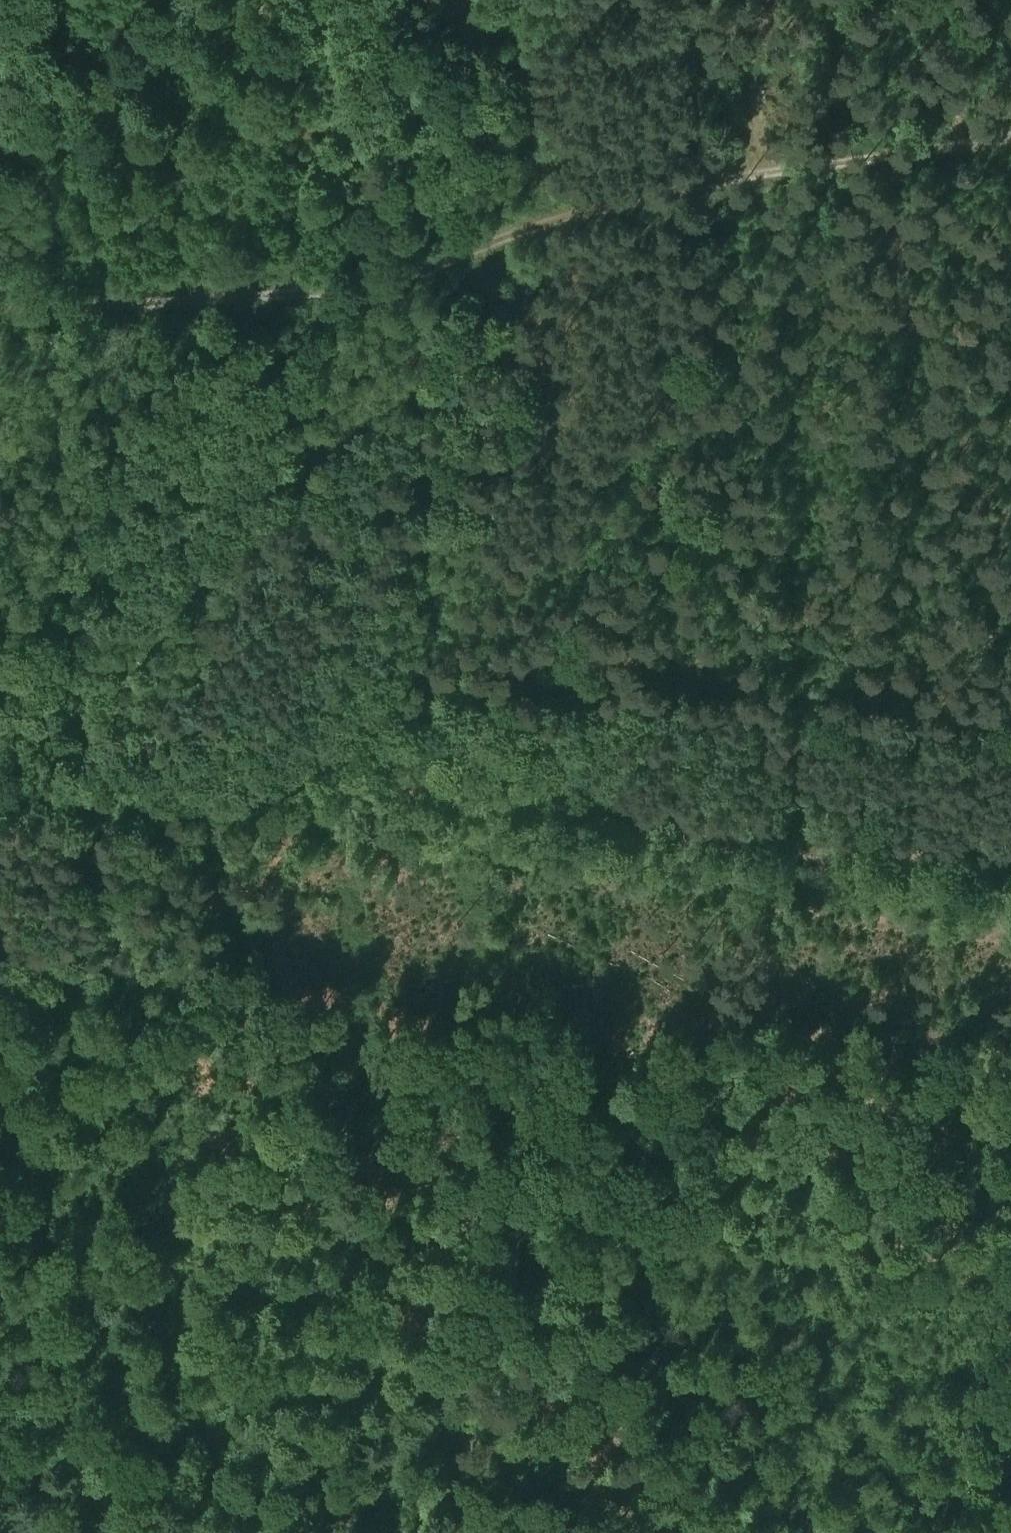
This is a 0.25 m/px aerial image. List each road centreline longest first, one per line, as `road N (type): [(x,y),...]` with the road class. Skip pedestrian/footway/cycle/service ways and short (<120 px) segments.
road 1 (track): [(0,301),(292,289),(407,271),(573,209),(652,192),(1010,139)]
road 2 (track): [(1010,900),(0,787)]

